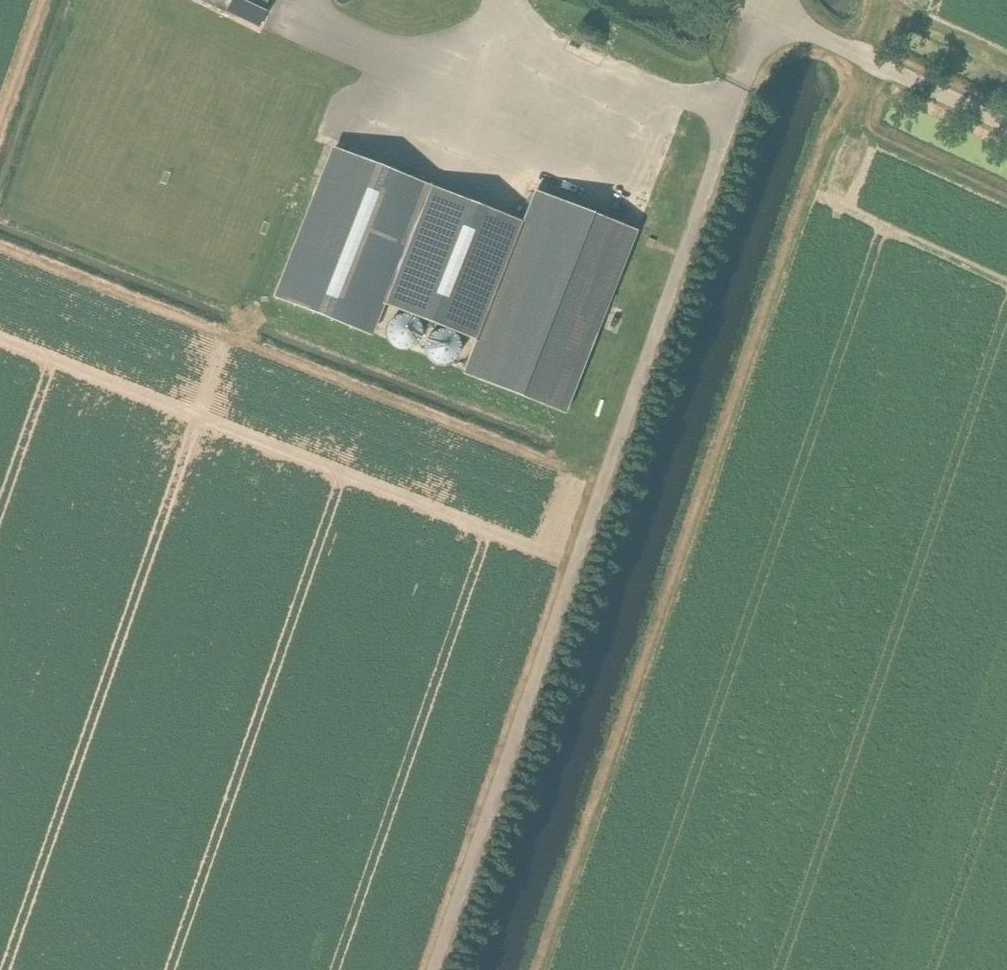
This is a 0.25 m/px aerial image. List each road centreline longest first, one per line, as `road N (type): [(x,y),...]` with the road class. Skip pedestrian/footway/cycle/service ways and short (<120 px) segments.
road 1 (unclassified): [(434,969),(768,12)]
road 2 (track): [(0,248),(603,484)]
road 3 (track): [(236,340),(313,147),(405,68)]
road 4 (unclassified): [(1006,126),(768,12)]
road 5 (track): [(882,0),(1006,60)]
road 6 (track): [(45,0),(0,128)]

